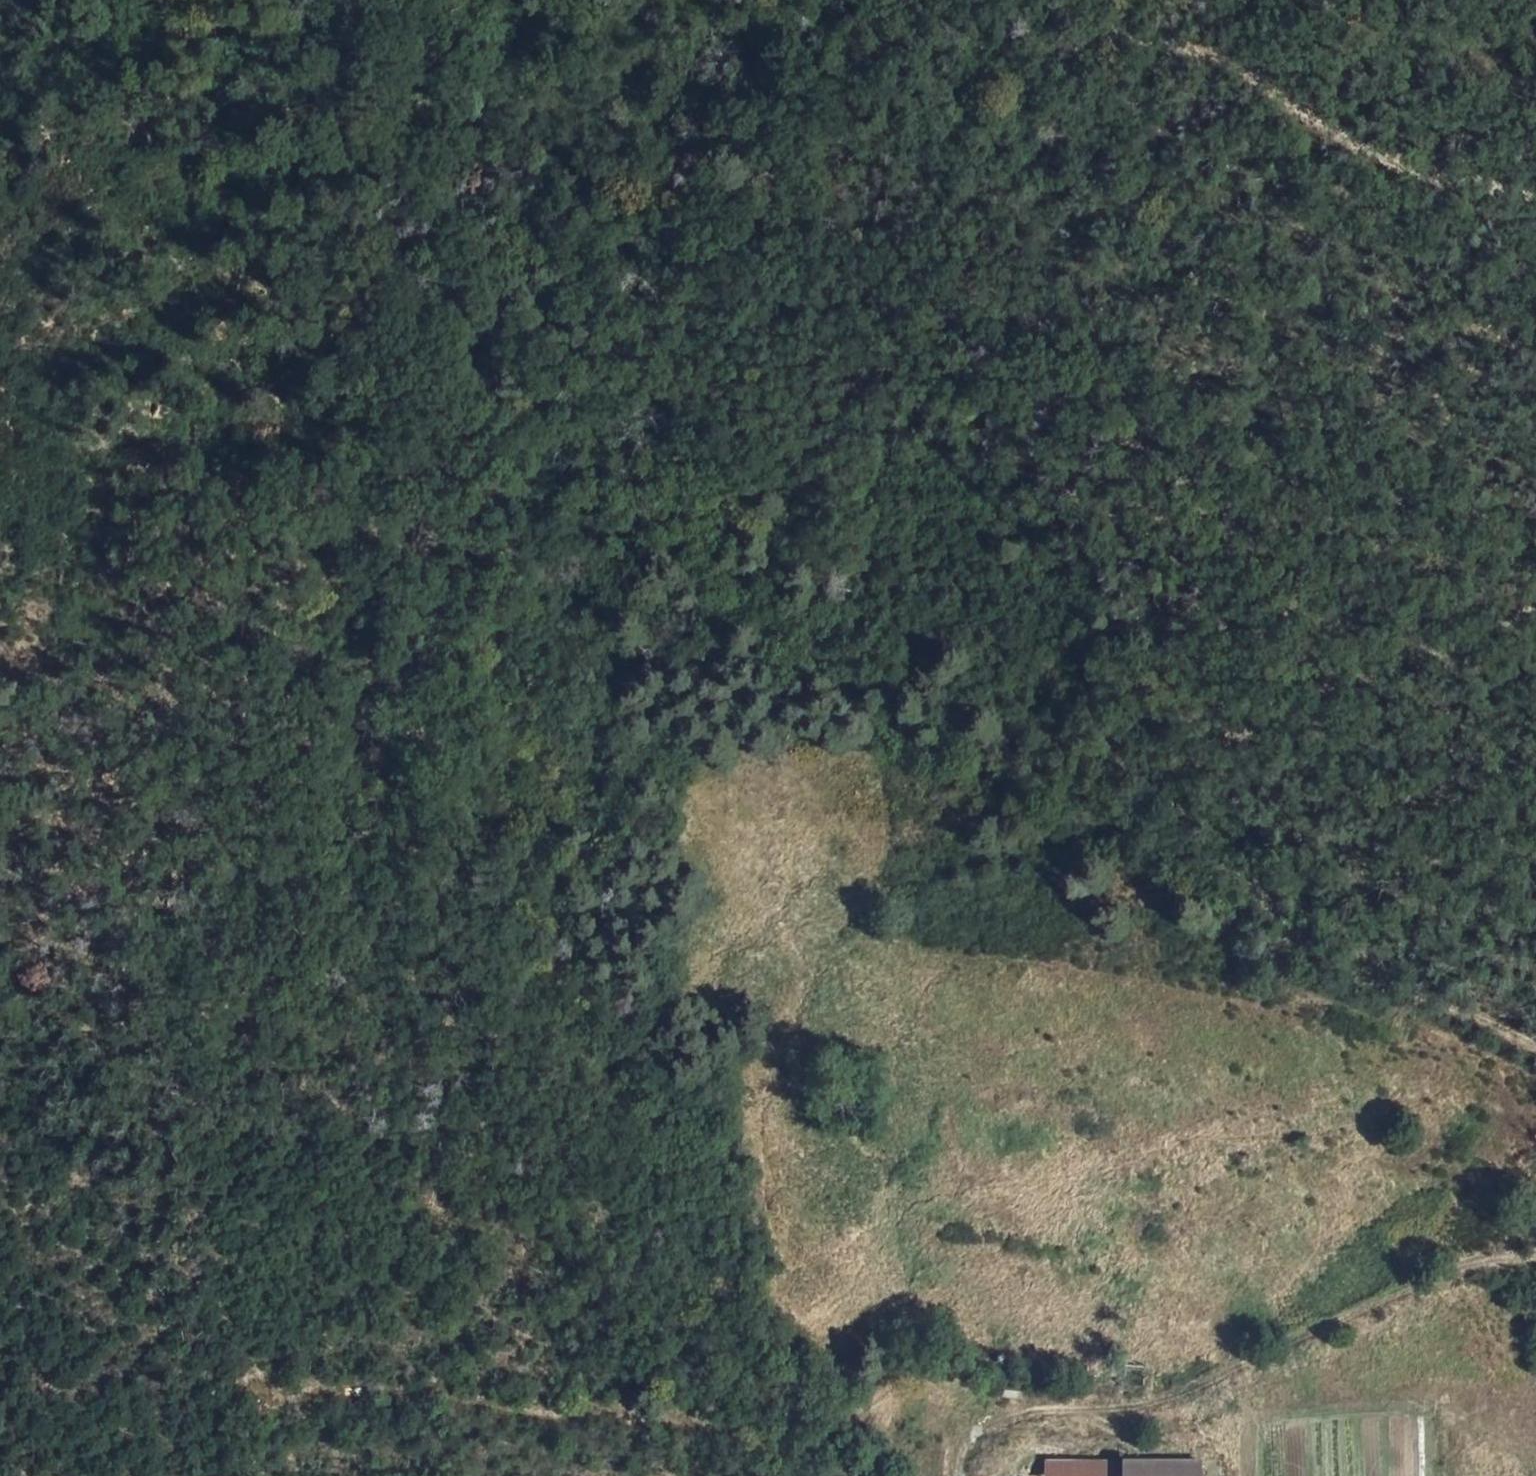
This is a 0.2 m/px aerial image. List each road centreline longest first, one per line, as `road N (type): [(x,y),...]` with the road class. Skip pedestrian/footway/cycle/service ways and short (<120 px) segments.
road 1 (track): [(1535,590),(1487,642),(1324,691),(1154,782),(1295,941),(1535,1051)]
road 2 (track): [(1535,1258),(1467,1269),(1153,1411),(1013,1422),(967,1445),(962,1475)]
road 3 (track): [(1535,210),(1389,174),(1234,65),(1125,34),(1104,0)]

